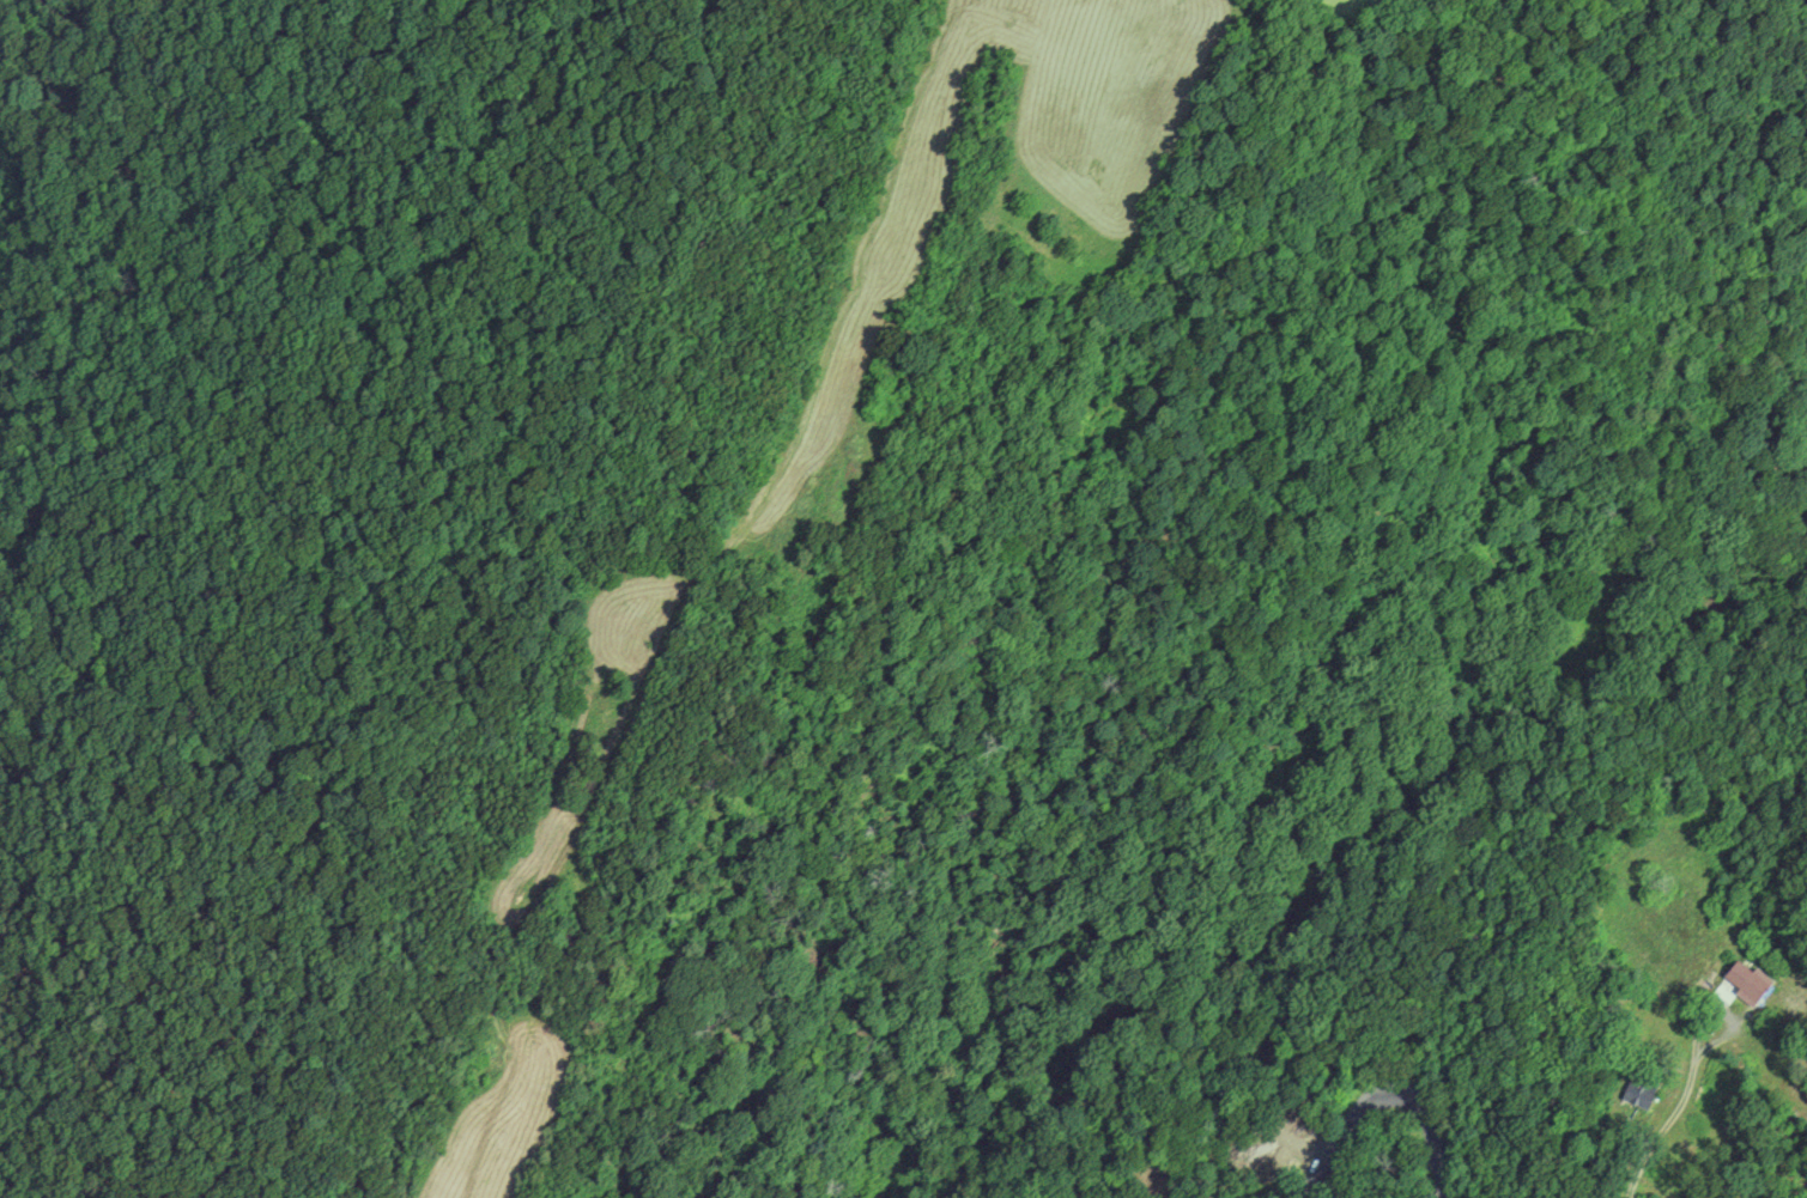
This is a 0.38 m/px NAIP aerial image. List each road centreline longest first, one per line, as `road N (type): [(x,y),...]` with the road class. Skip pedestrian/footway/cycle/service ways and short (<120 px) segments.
road 1 (residential): [(1311,1197),(1354,1119),(1368,1102),(1393,1093),(1408,1095),(1427,1118),(1446,1197)]
road 2 (residential): [(1629,1197),(1645,1151),(1688,1094)]

